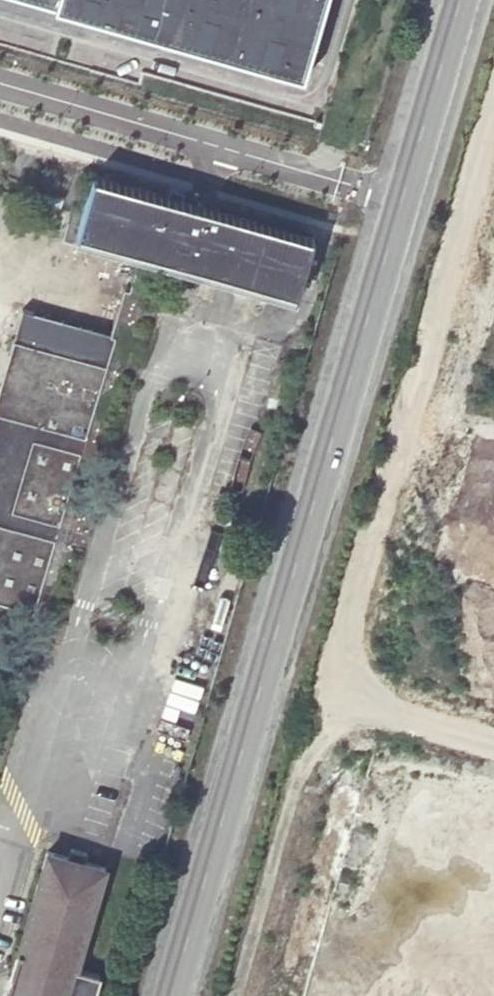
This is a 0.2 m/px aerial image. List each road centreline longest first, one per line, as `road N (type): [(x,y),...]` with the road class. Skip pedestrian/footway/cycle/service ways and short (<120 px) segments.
road 1 (secondary): [(164,995),(451,0)]
road 2 (unknown): [(337,695),(249,995)]

